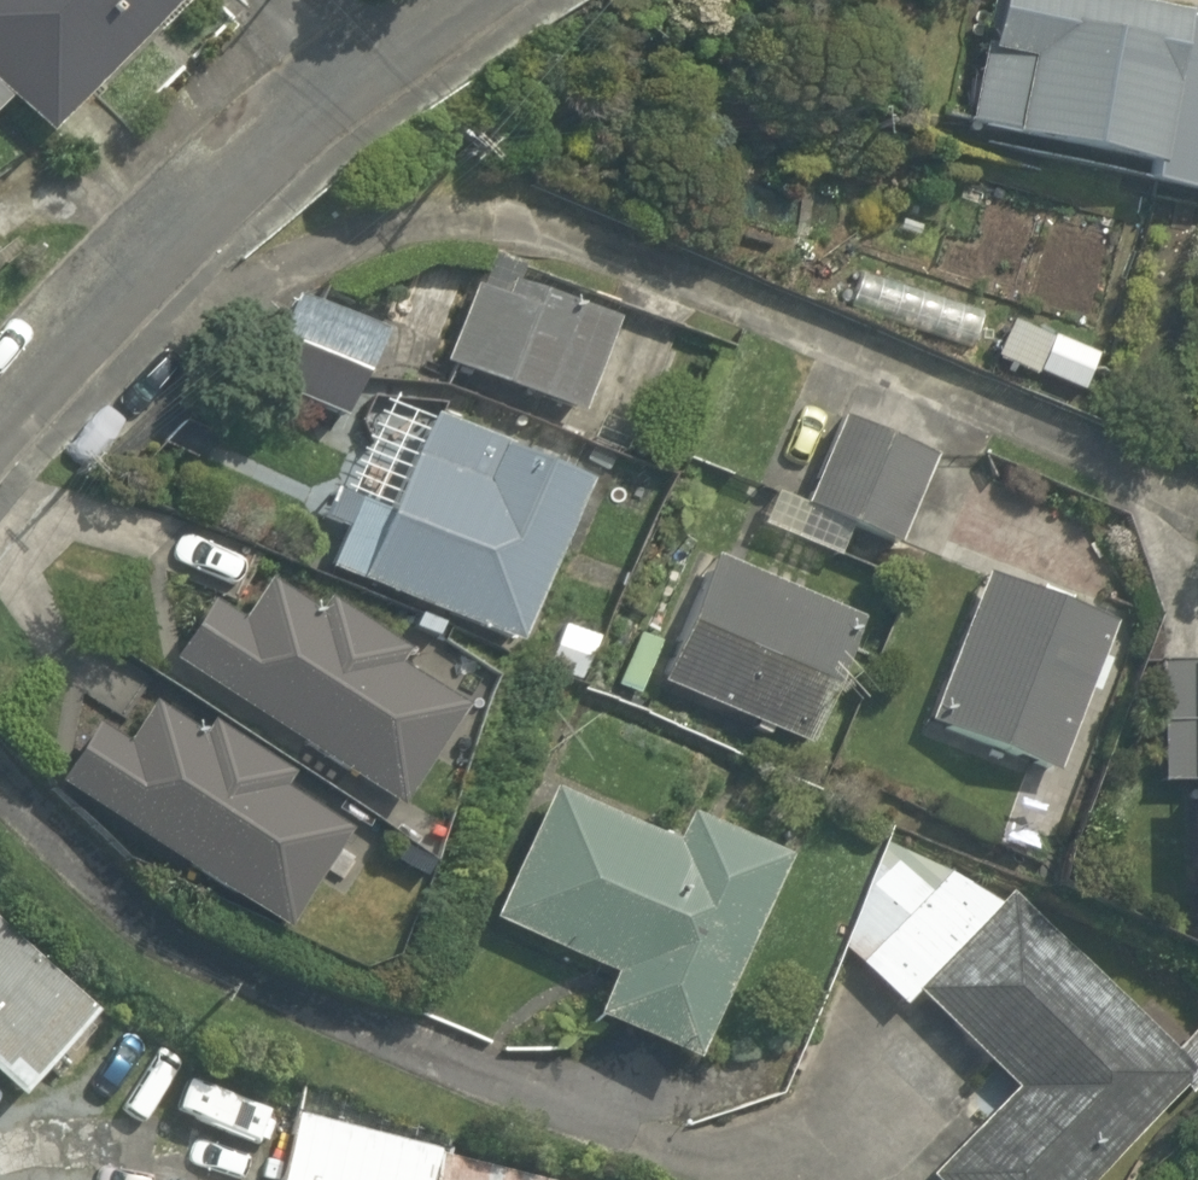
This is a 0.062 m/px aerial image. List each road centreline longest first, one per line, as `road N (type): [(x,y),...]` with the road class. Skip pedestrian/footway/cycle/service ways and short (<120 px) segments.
road 1 (residential): [(0,432),(163,240),(333,90),(461,0)]

